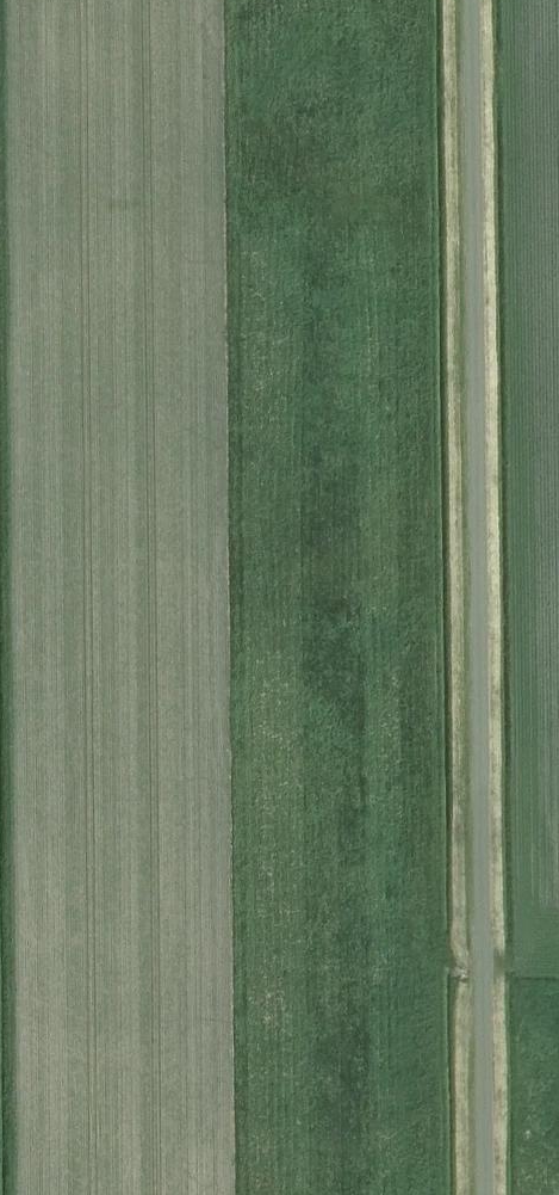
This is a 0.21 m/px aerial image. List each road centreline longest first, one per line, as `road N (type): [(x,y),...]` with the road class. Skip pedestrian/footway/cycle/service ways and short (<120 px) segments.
road 1 (unclassified): [(488,1194),(473,0)]

